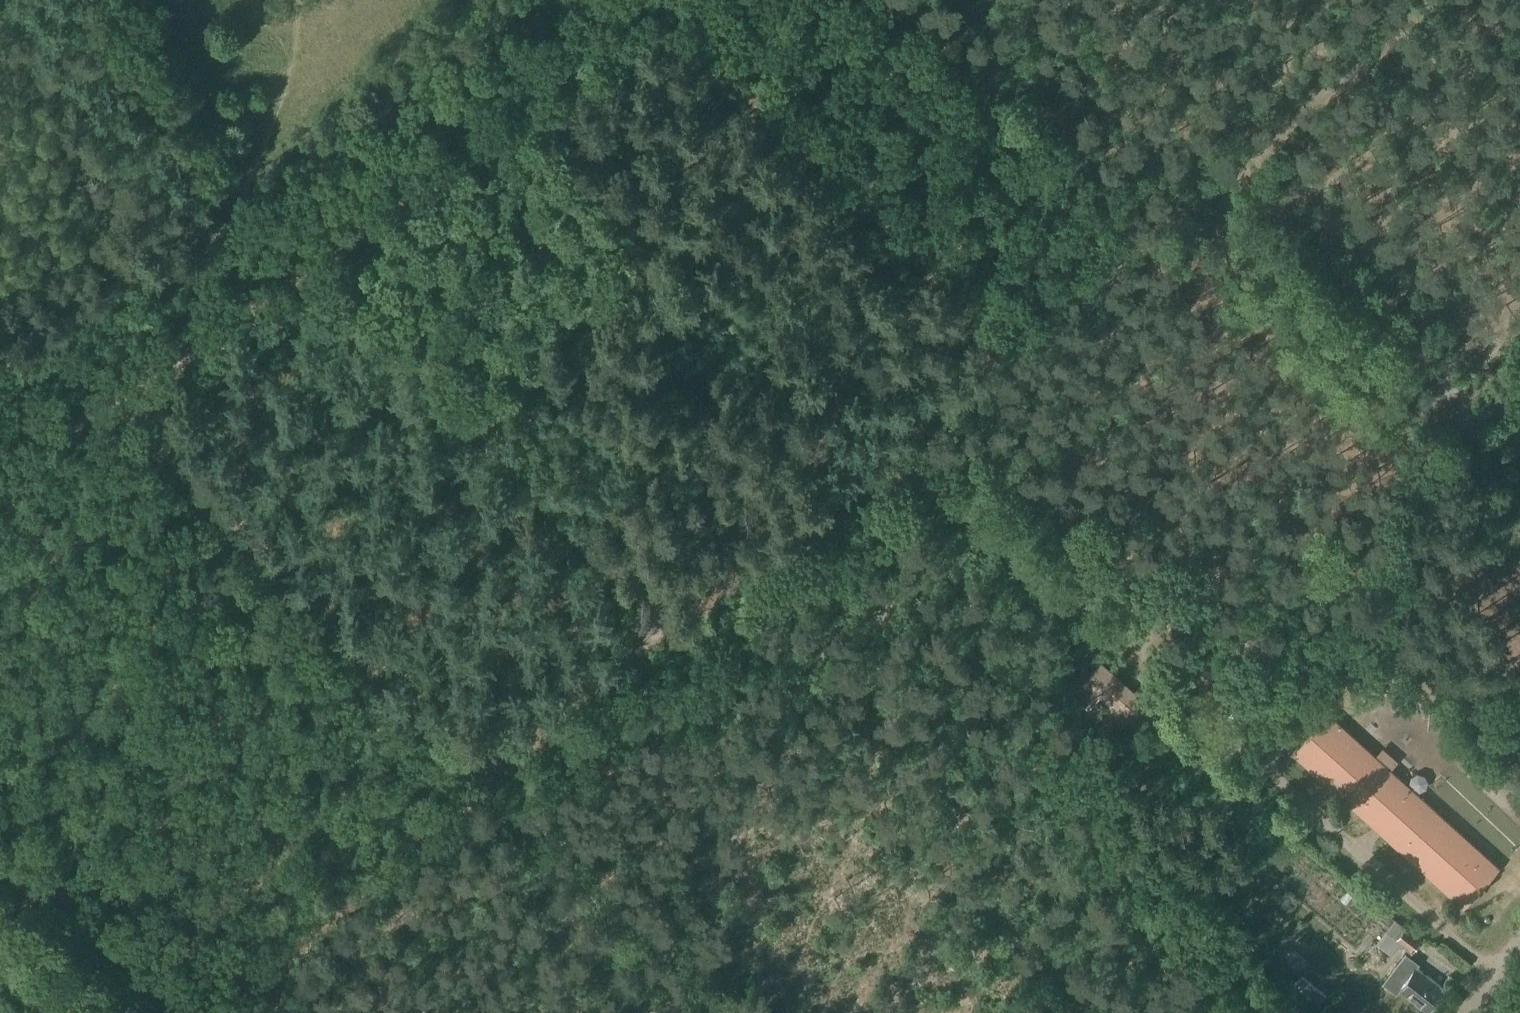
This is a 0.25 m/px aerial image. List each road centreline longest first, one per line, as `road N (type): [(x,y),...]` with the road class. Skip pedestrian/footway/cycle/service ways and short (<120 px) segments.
road 1 (track): [(231,1012),(1416,0)]
road 2 (track): [(1113,1012),(686,628),(303,260)]
road 3 (track): [(115,404),(495,791),(739,1012)]
road 4 (track): [(674,0),(371,209),(115,404)]
road 5 (track): [(900,448),(1285,786)]
road 6 (track): [(1026,338),(659,10)]
road 7 (track): [(0,359),(231,209),(303,260)]
road 8 (track): [(1160,220),(921,0)]
road 9 (track): [(138,1012),(0,871)]
road 10 (track): [(0,486),(115,404)]

